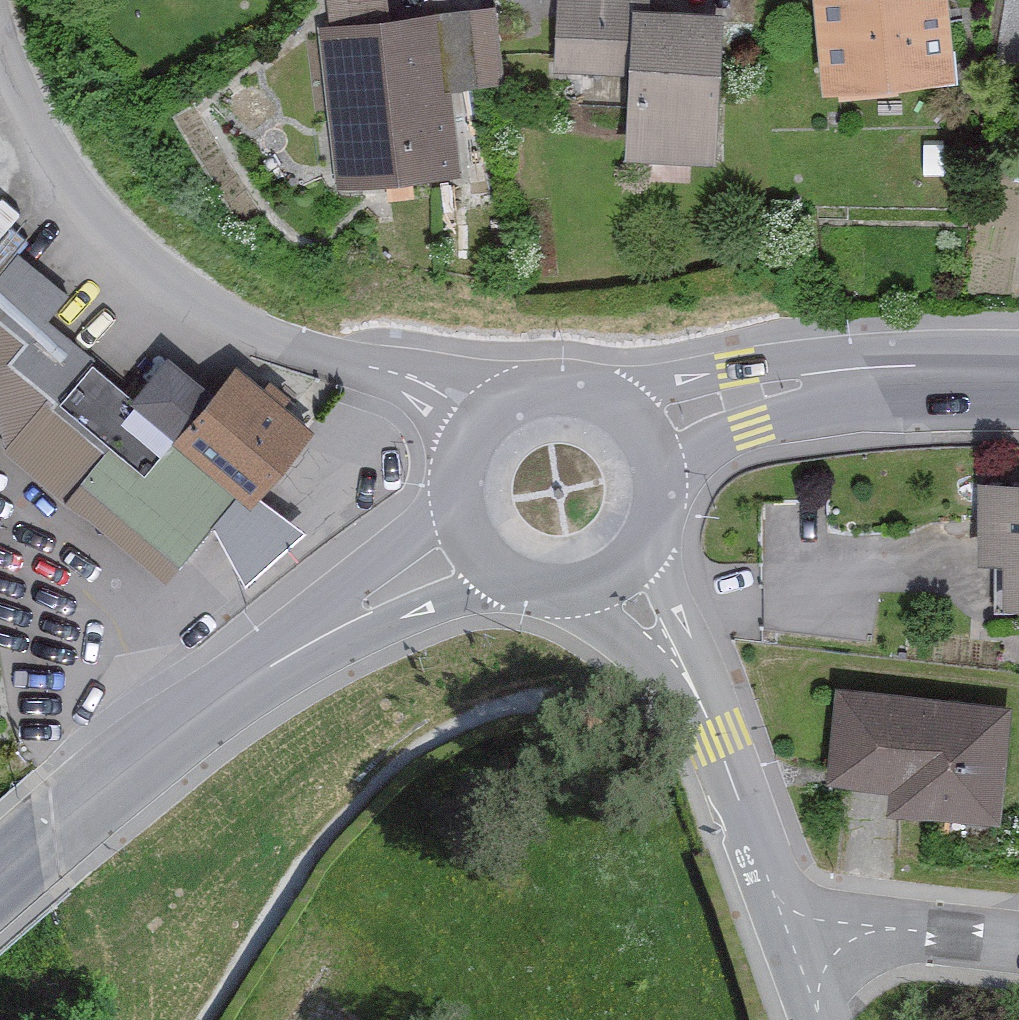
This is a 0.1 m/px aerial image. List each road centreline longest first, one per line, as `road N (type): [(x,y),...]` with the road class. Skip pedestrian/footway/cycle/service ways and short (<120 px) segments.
road 1 (unclassified): [(390,371),(248,328),(131,247),(48,146),(0,39)]
road 2 (secondary): [(0,876),(184,726),(307,645)]
road 3 (secondary): [(922,372),(821,371),(582,391)]
road 4 (secondary): [(663,483),(697,447),(771,406),(922,372)]
road 5 (unclassified): [(700,701),(795,950)]
road 6 (residential): [(795,950),(931,924),(1018,935)]
road 7 (secondary): [(459,484),(432,523),(307,645)]
road 8 (secondary): [(307,645),(385,612),(511,580)]
road 9 (unclassified): [(700,701),(669,615),(655,531)]
road 10 (unclassified): [(565,593),(614,619),(700,701)]
road 11 (unclassified): [(524,395),(390,371)]
road 12 (secondary): [(663,483),(657,454),(633,418),(582,391)]

